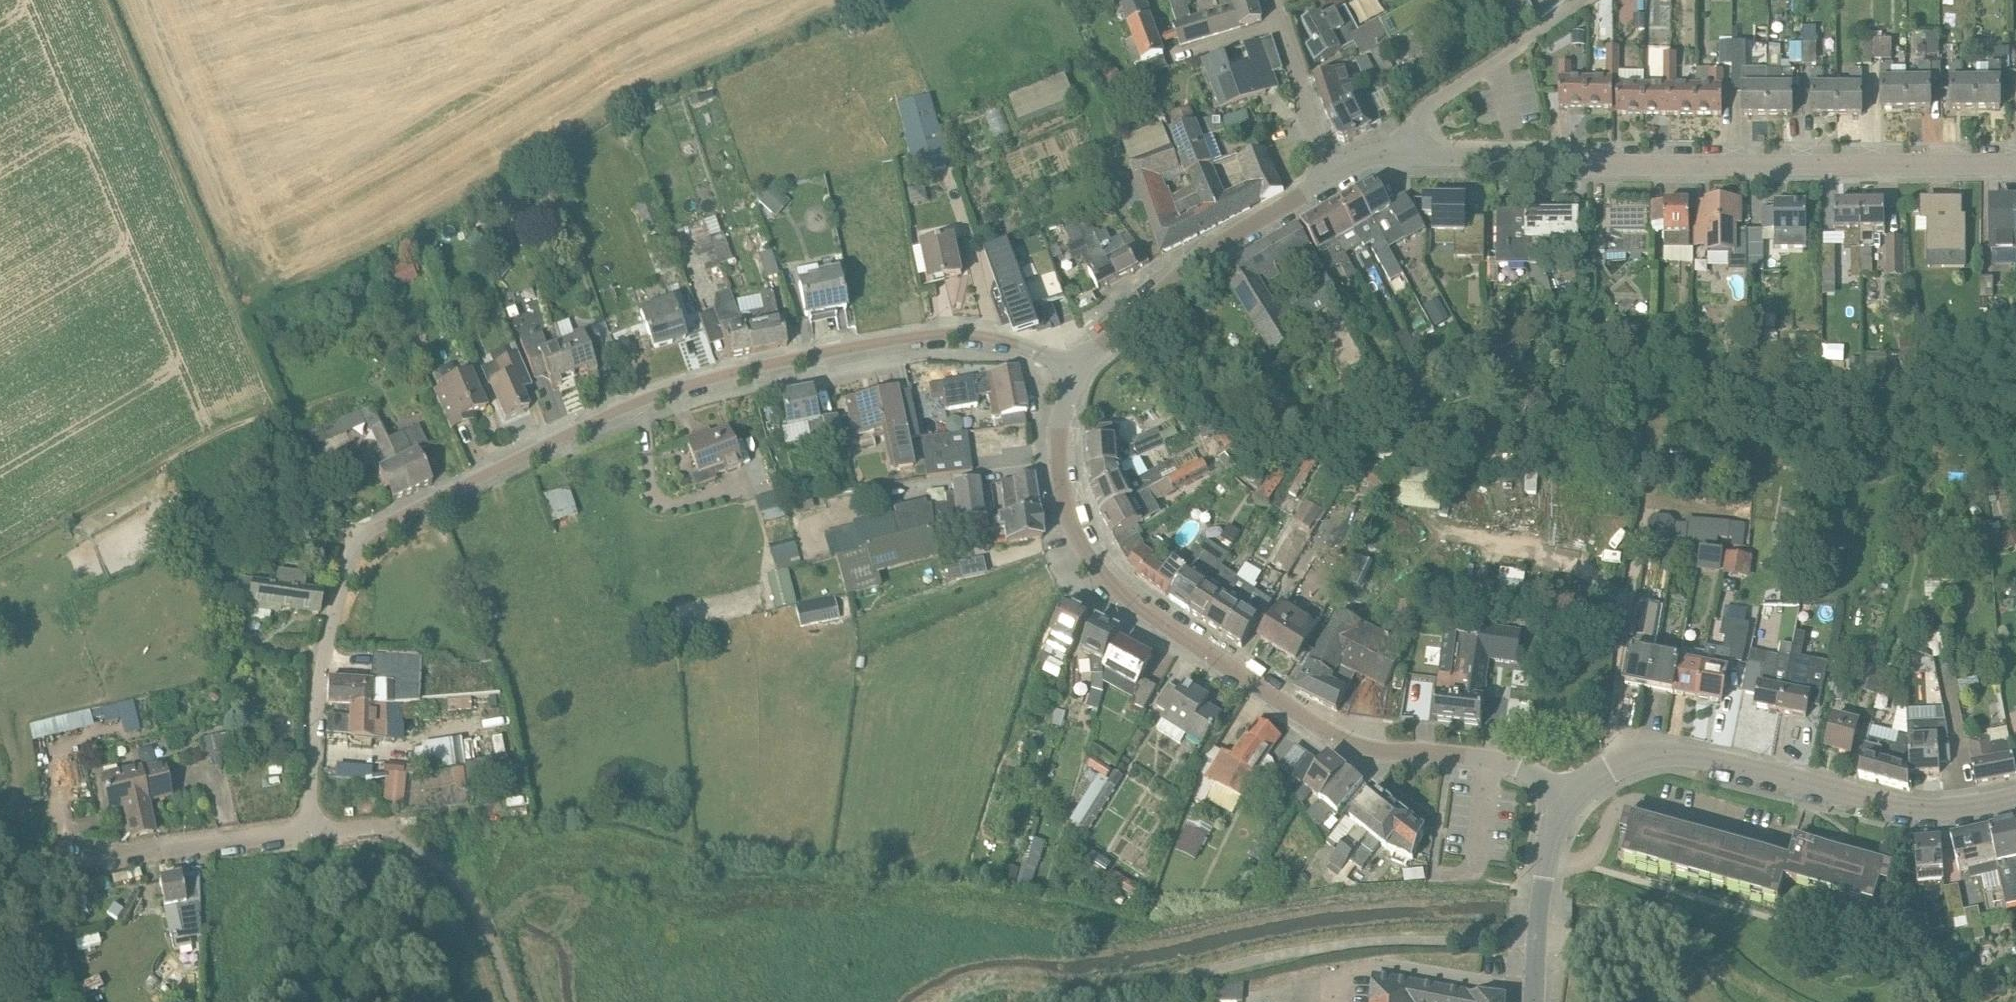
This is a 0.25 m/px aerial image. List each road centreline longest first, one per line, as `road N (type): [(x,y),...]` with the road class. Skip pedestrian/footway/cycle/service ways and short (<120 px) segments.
road 1 (residential): [(314,829),(319,677),(342,582),(366,533),(639,400),(741,370),(964,332),(1020,343),(1078,371)]
road 2 (residential): [(1572,795),(1513,765),(1359,747),(1324,732),(1107,579),(1076,534),(1065,499),(1059,433),(1078,371)]
road 3 (residential): [(2015,165),(1572,166),(1410,152)]
road 4 (tertiary): [(1572,795),(1627,759),(1658,752),(1921,815),(2015,802)]
road 5 (residential): [(1078,371),(1206,251),(1330,178)]
road 6 (residential): [(35,861),(314,829)]
road 7 (residential): [(1410,152),(1429,104),(1587,0)]
road 8 (tertiary): [(1534,1001),(1544,883),(1572,795)]
road 9 (residential): [(1330,178),(1274,0)]

